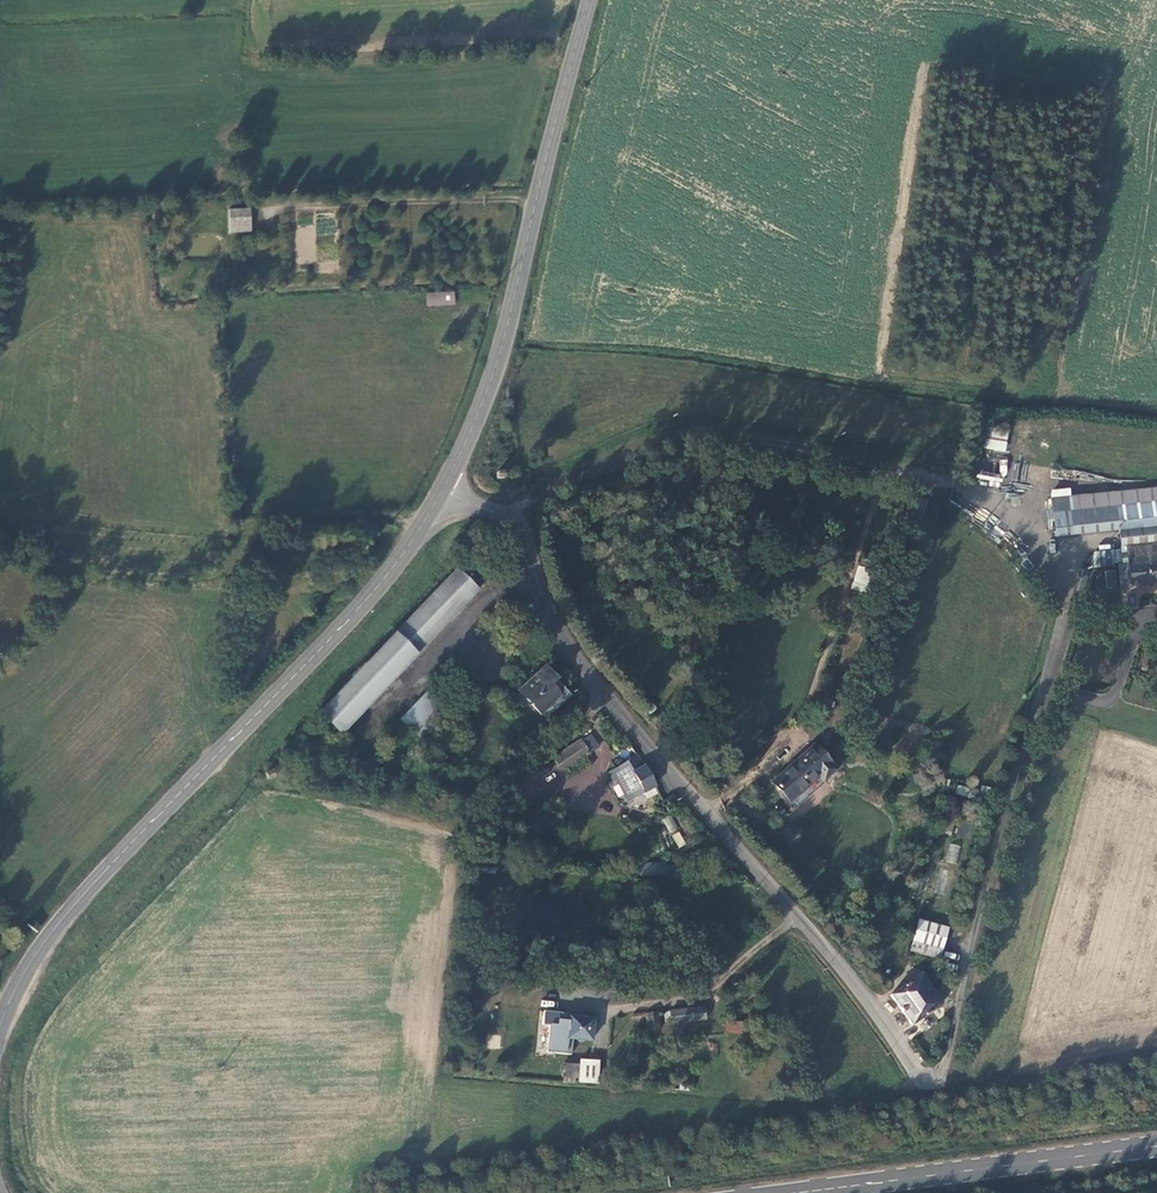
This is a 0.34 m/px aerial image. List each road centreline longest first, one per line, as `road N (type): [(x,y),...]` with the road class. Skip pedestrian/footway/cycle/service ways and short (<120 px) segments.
road 1 (residential): [(795,914),(920,1081),(932,1083),(948,1058),(1004,808),(1066,614)]
road 2 (secondary): [(442,494),(386,577),(61,921),(0,1024)]
road 3 (residential): [(442,494),(512,517),(572,661),(795,914)]
road 4 (track): [(512,517),(548,488),(651,438),(789,429),(912,461),(1038,522)]
road 5 (secondary): [(592,0),(495,378),(442,494)]
road 6 (secondary): [(1156,1147),(801,1192)]

